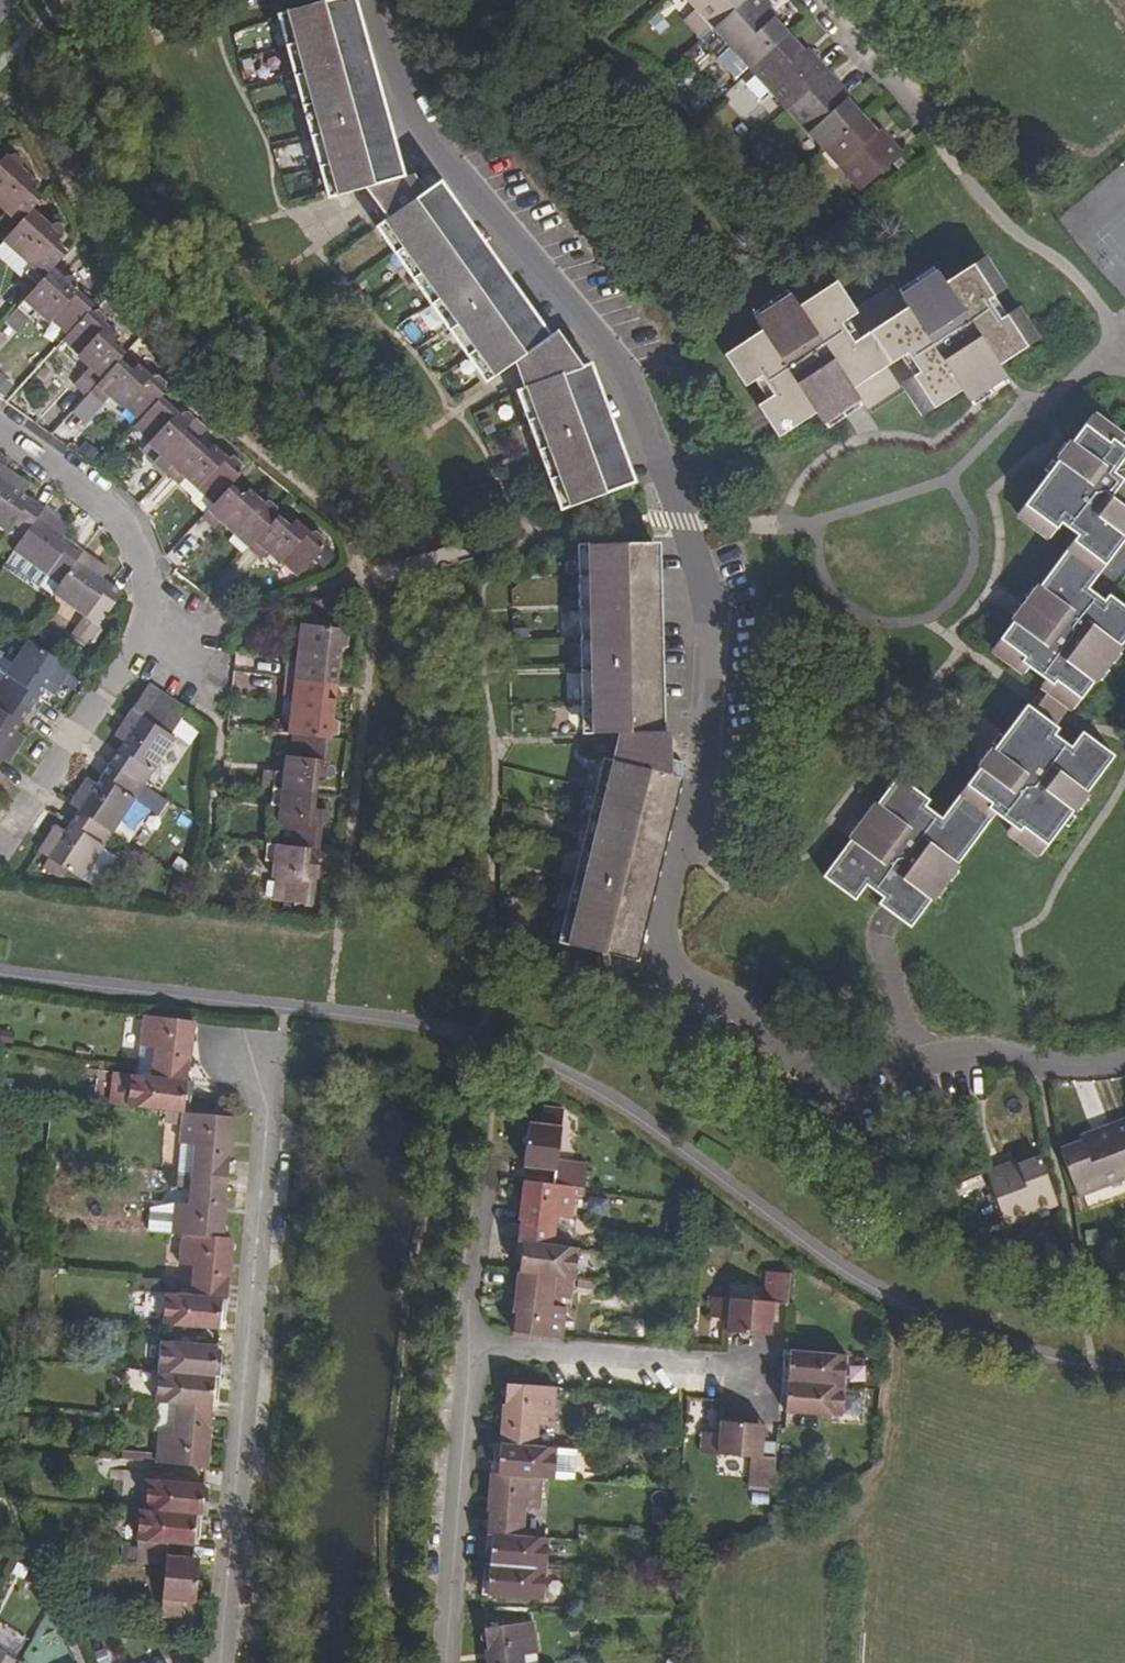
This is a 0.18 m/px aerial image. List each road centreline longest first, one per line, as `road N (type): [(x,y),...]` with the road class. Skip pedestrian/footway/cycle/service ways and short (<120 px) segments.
road 1 (residential): [(377,0),(412,100),(443,157),(601,336),(690,520),(711,604),(694,804),(662,950),(807,1076),(866,1079),(970,1050),(1095,1067),(1124,1059)]
road 2 (residential): [(220,1662),(268,1109),(252,1058)]
road 3 (residential): [(0,848),(112,681),(141,633),(151,594),(138,545),(111,509),(0,435)]
road 4 (residential): [(469,1352),(441,1662)]
road 5 (residential): [(469,1352),(748,1383)]
road 6 (residential): [(488,1151),(469,1352)]
road 7 (residential): [(912,116),(814,0)]

